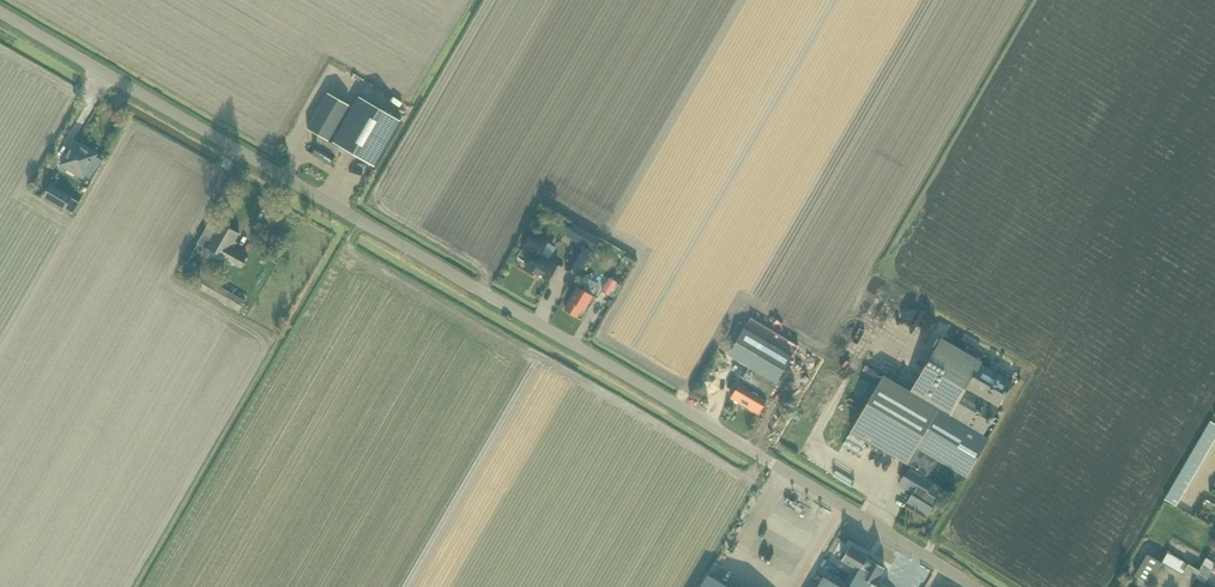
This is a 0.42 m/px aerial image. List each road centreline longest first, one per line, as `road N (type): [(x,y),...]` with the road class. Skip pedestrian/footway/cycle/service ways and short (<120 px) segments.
road 1 (unclassified): [(983,586),(0,27)]

